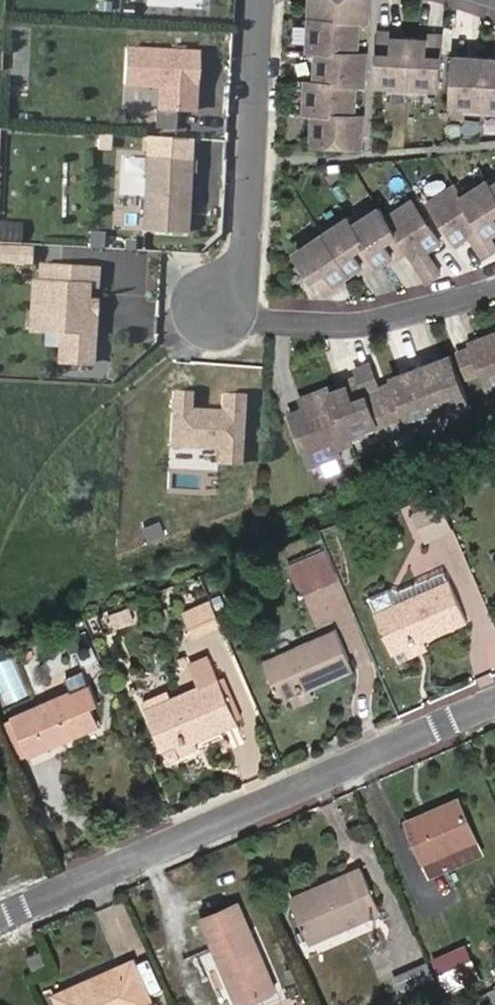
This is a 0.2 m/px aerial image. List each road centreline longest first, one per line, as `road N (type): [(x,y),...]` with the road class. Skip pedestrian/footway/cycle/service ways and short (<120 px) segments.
road 1 (residential): [(0,914),(494,701)]
road 2 (residential): [(258,0),(241,322)]
road 3 (residential): [(494,290),(349,327),(241,322)]

